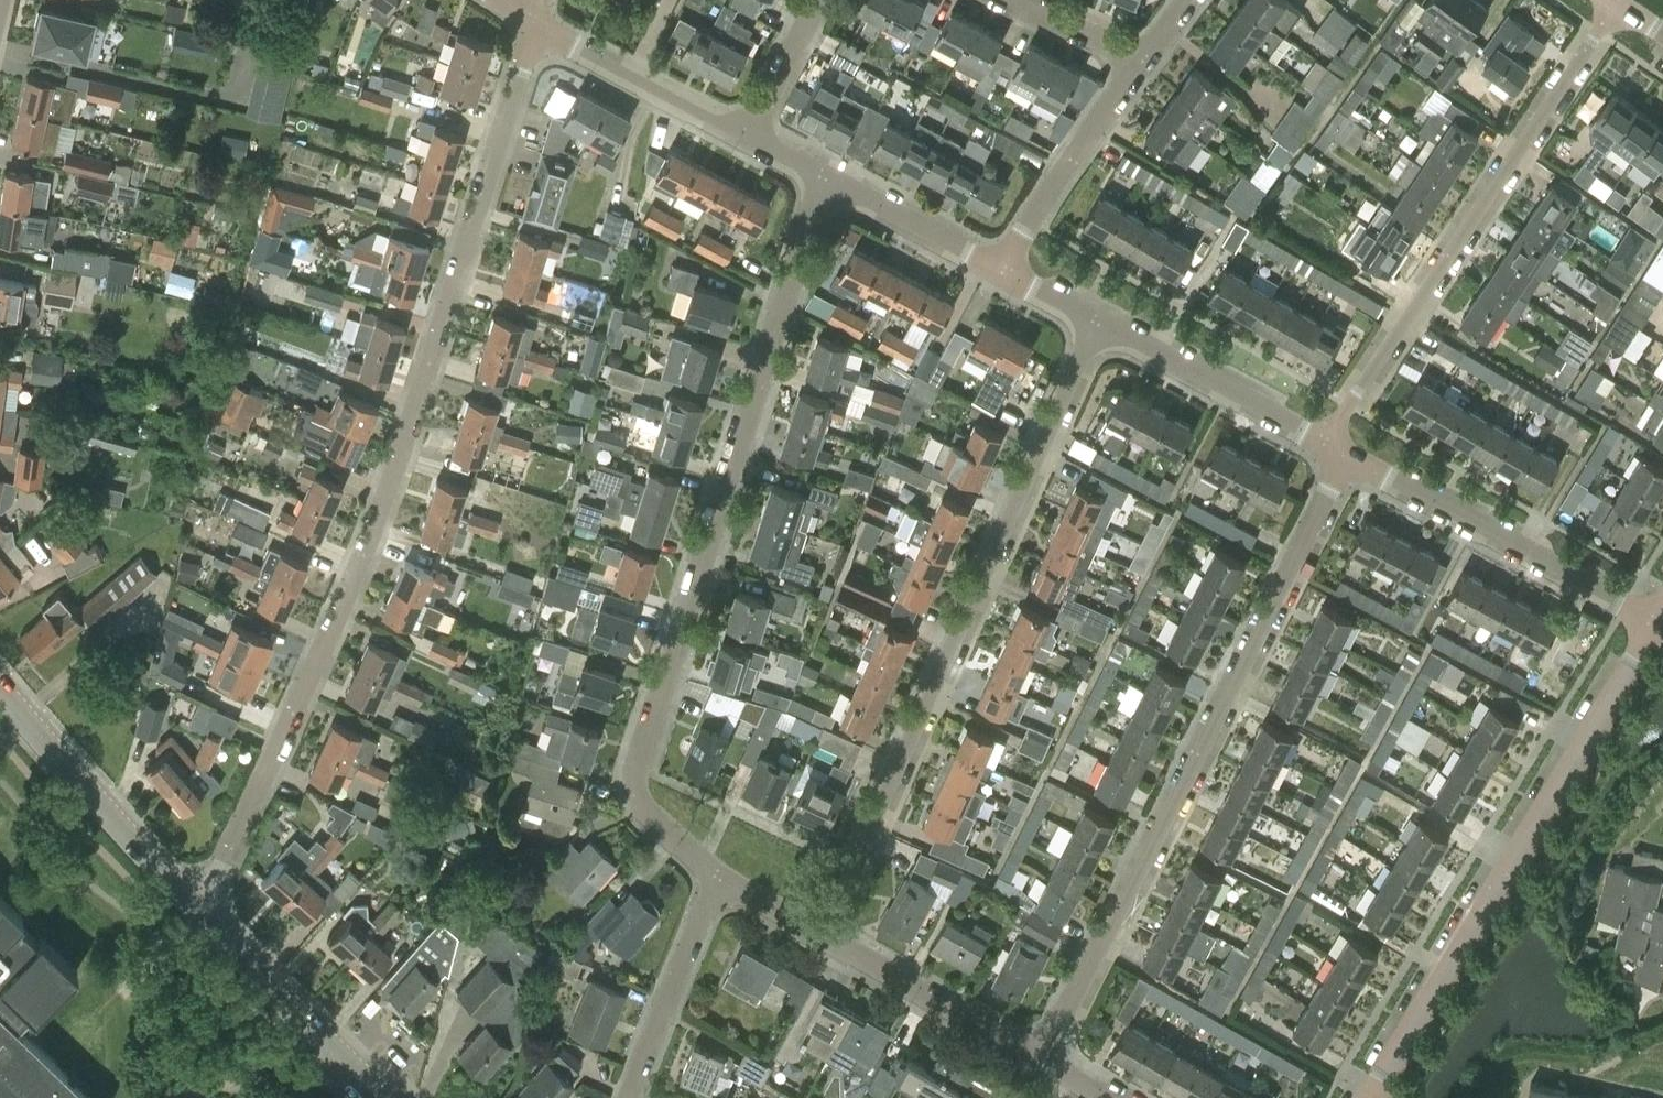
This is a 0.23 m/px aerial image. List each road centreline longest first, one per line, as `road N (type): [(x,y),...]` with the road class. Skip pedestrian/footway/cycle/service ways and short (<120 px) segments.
road 1 (residential): [(198,913),(360,559),(425,388),(538,21)]
road 2 (residential): [(718,879),(655,821),(636,784),(636,749),(824,186)]
road 3 (residential): [(1043,1059),(1356,459)]
road 4 (residential): [(826,931),(1095,325)]
road 5 (tertiary): [(1369,1097),(1656,623)]
road 6 (residential): [(1329,446),(1619,4)]
road 7 (residential): [(1656,623),(1356,459)]
road 8 (tertiary): [(198,913),(0,691)]
road 9 (residential): [(1329,446),(1095,325)]
road 10 (tertiary): [(386,1097),(198,913)]
road 11 (residential): [(997,273),(1141,61)]
road 12 (residential): [(1043,1059),(826,931)]
road 13 (residential): [(747,141),(538,21)]
road 14 (residential): [(626,1097),(718,879)]
road 15 (residential): [(997,273),(824,186)]
road 16 (residential): [(747,141),(817,0)]
road 17 (residential): [(1015,0),(1141,61)]

